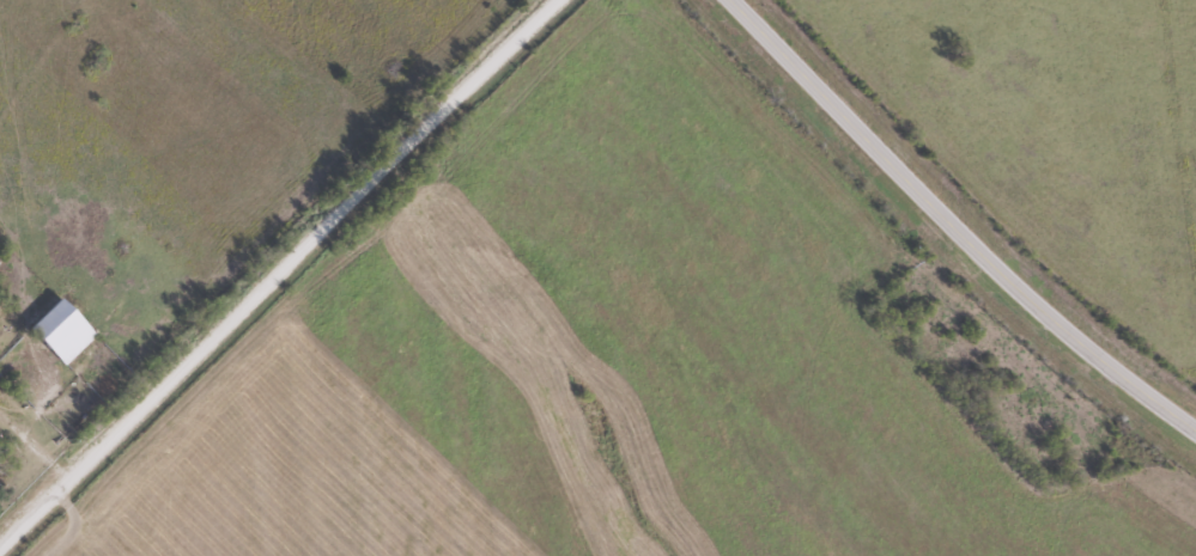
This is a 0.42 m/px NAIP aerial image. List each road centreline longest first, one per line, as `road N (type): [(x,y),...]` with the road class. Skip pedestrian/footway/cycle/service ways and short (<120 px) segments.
road 1 (residential): [(0,541),(560,0)]
road 2 (secondary): [(729,0),(977,253),(1089,354),(1195,433)]

